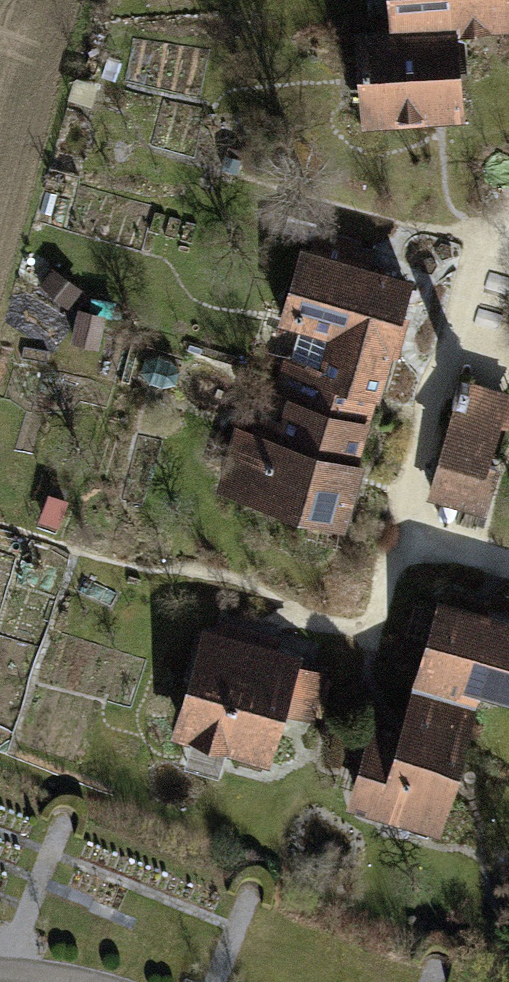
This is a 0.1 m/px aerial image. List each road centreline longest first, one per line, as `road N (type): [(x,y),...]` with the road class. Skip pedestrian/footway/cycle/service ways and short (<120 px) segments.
road 1 (track): [(508,233),(470,252),(399,489),(412,535),(508,563)]

